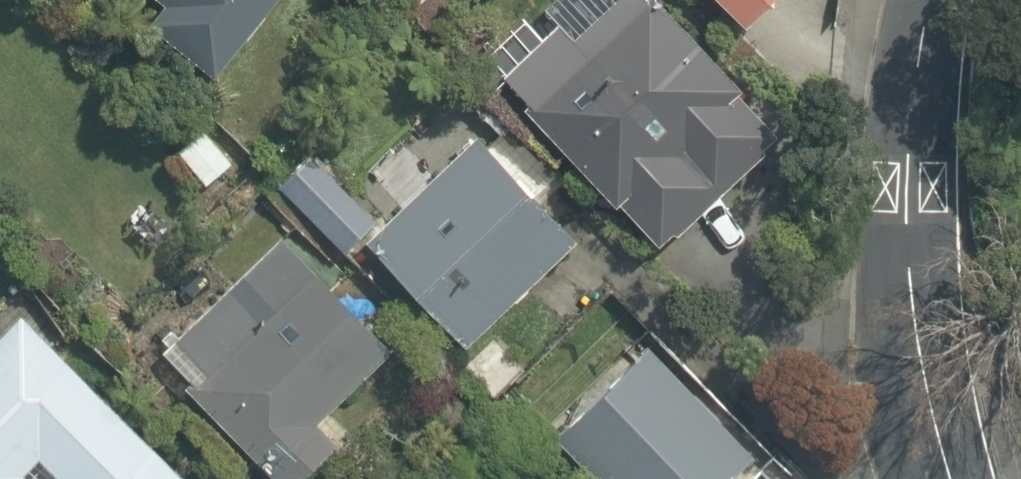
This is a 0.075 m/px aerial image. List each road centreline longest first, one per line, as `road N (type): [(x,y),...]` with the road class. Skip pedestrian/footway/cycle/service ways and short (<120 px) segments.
road 1 (secondary): [(928,0),(907,132),(912,283),(965,478)]

